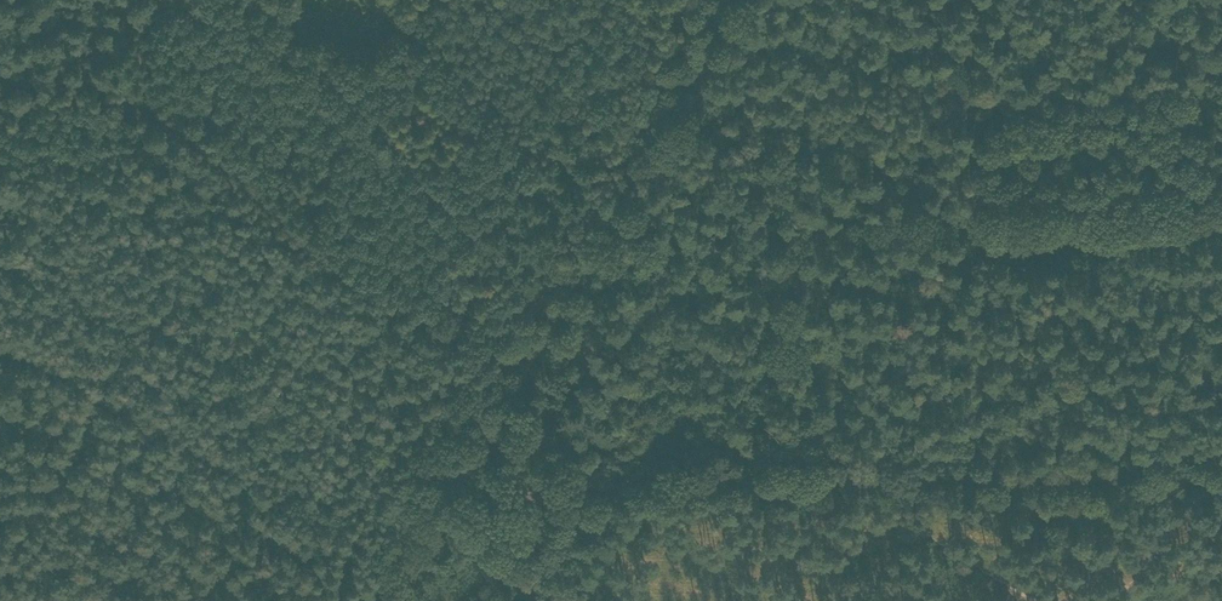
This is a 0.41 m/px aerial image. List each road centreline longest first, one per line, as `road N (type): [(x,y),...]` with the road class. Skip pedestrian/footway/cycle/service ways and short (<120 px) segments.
road 1 (track): [(726,0),(468,472)]
road 2 (track): [(998,478),(1000,439),(976,416),(970,395),(962,194),(967,0)]
road 3 (track): [(468,472),(492,484),(912,478)]
road 4 (track): [(998,478),(1154,476)]
road 5 (track): [(468,472),(396,600)]
road 6 (track): [(140,317),(207,194)]

